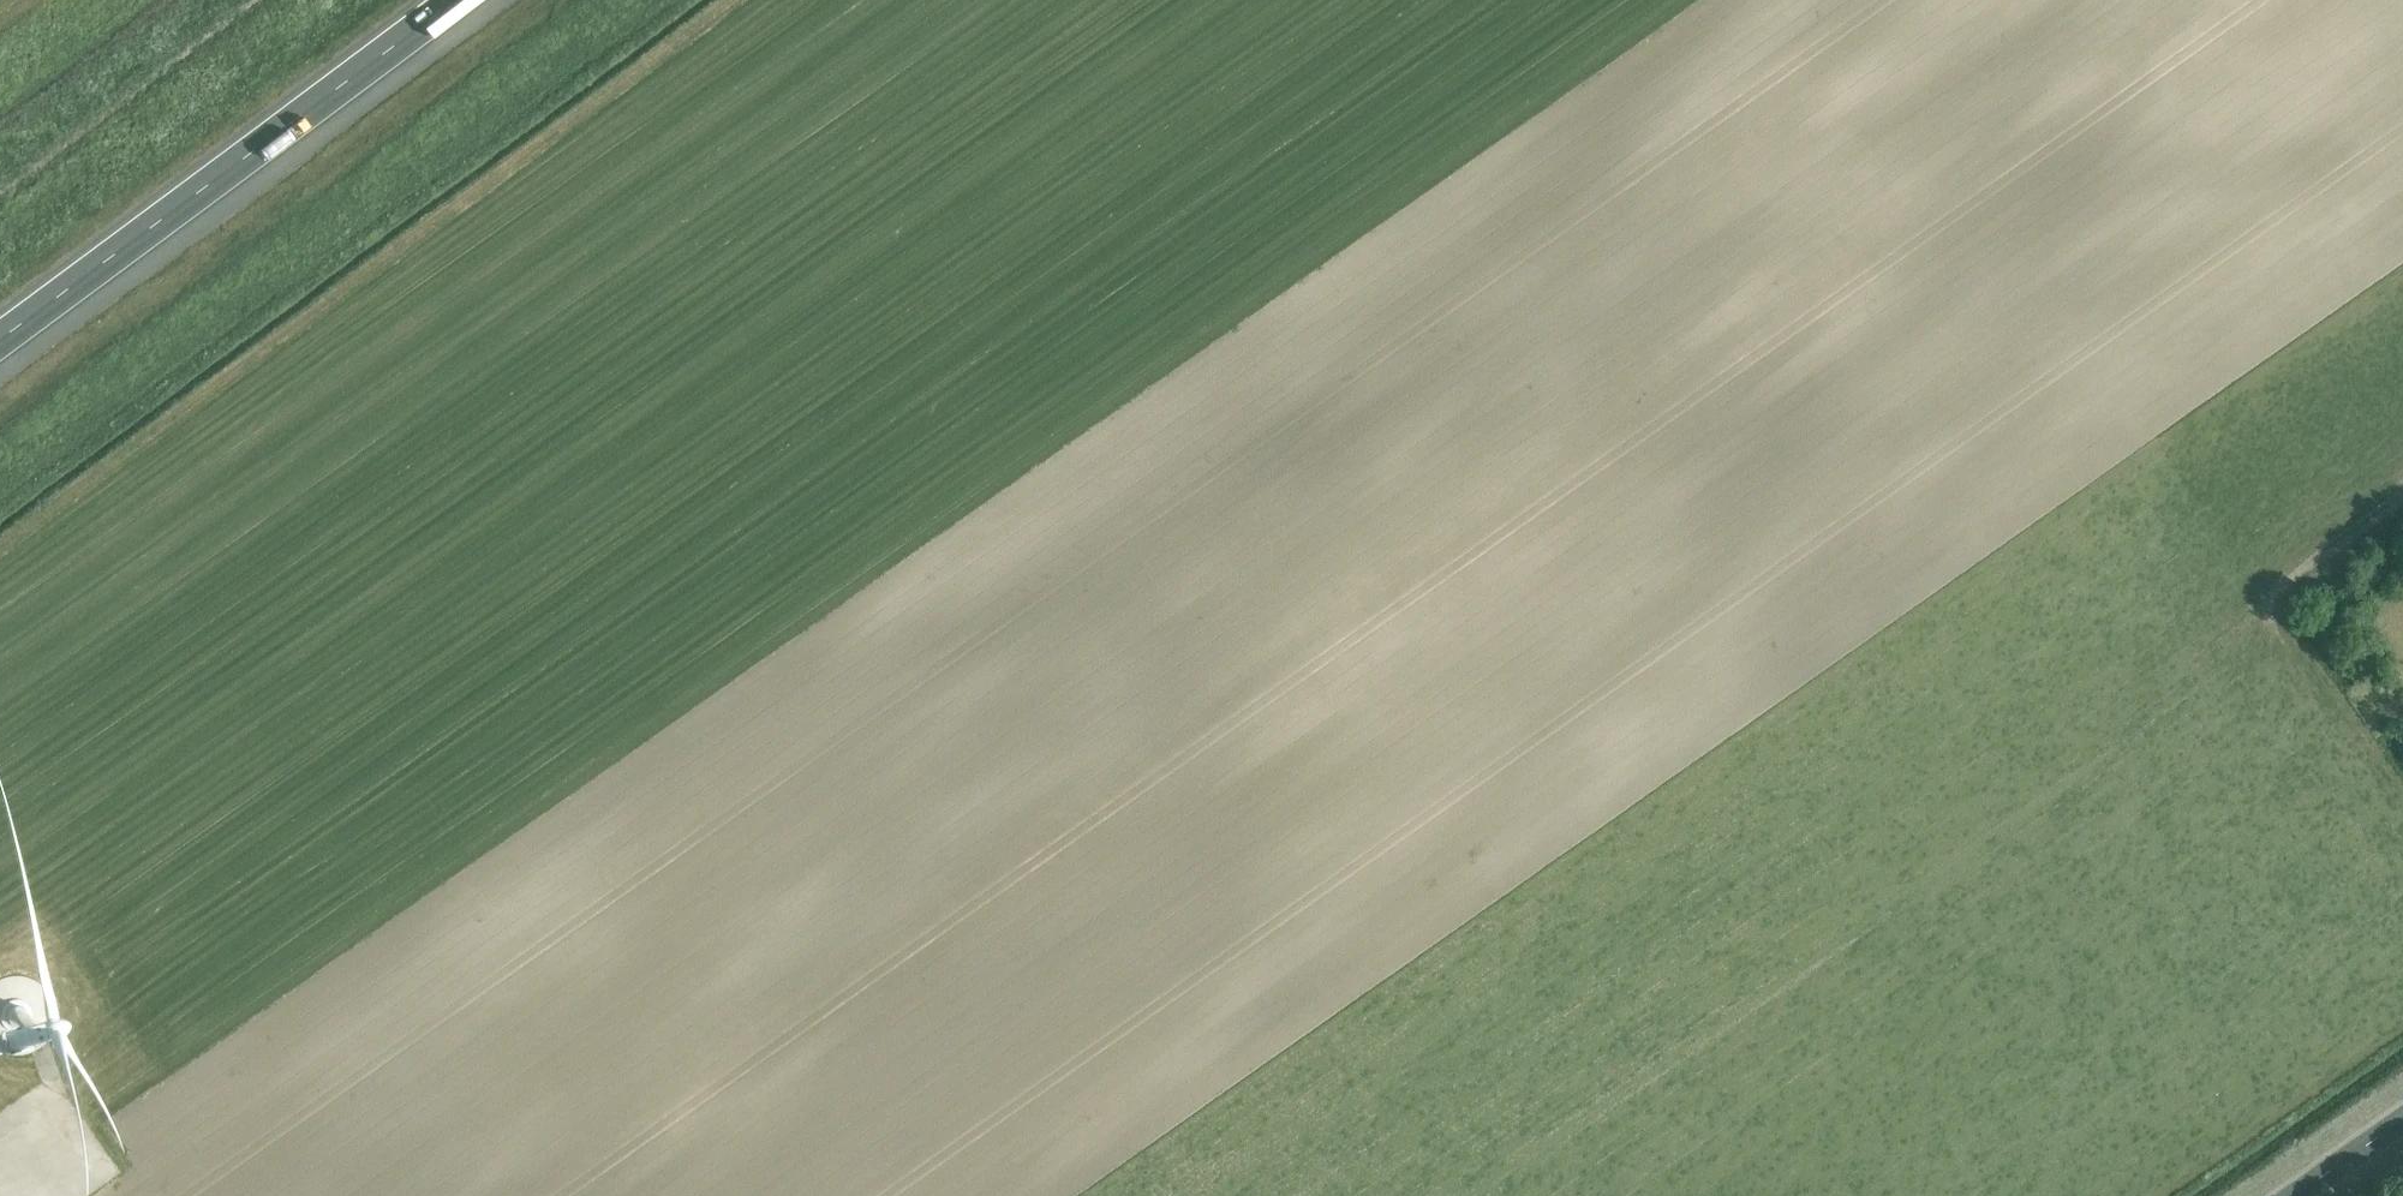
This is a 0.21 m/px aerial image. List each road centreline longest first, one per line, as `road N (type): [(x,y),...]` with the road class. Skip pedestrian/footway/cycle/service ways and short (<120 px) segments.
road 1 (motorway): [(0,342),(461,0)]
road 2 (unclassified): [(2292,1195),(2402,1118)]

